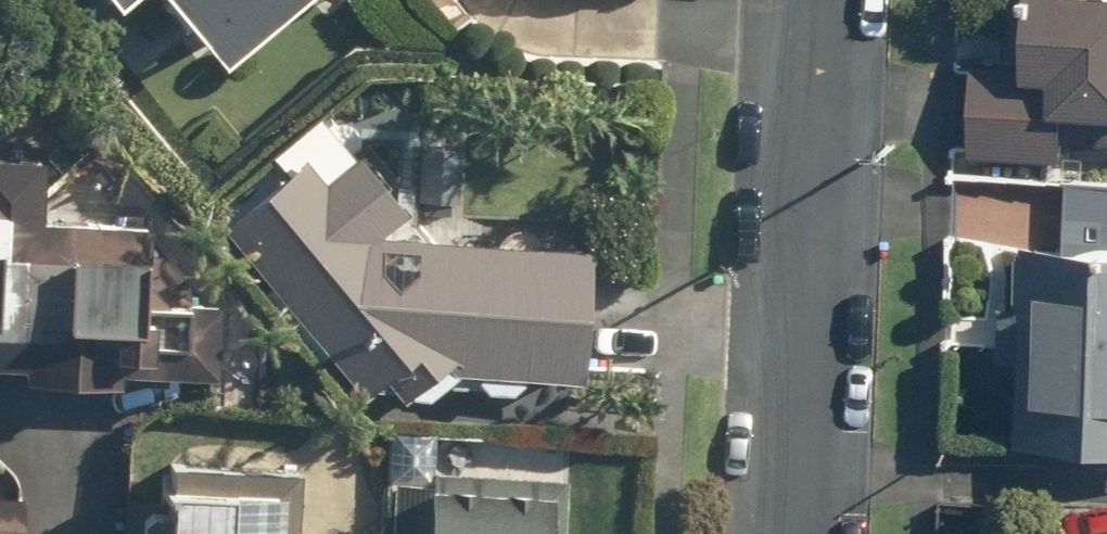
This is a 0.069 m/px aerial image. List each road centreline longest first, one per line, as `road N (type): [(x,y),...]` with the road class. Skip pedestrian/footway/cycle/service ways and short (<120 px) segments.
road 1 (residential): [(802,0),(783,533)]

